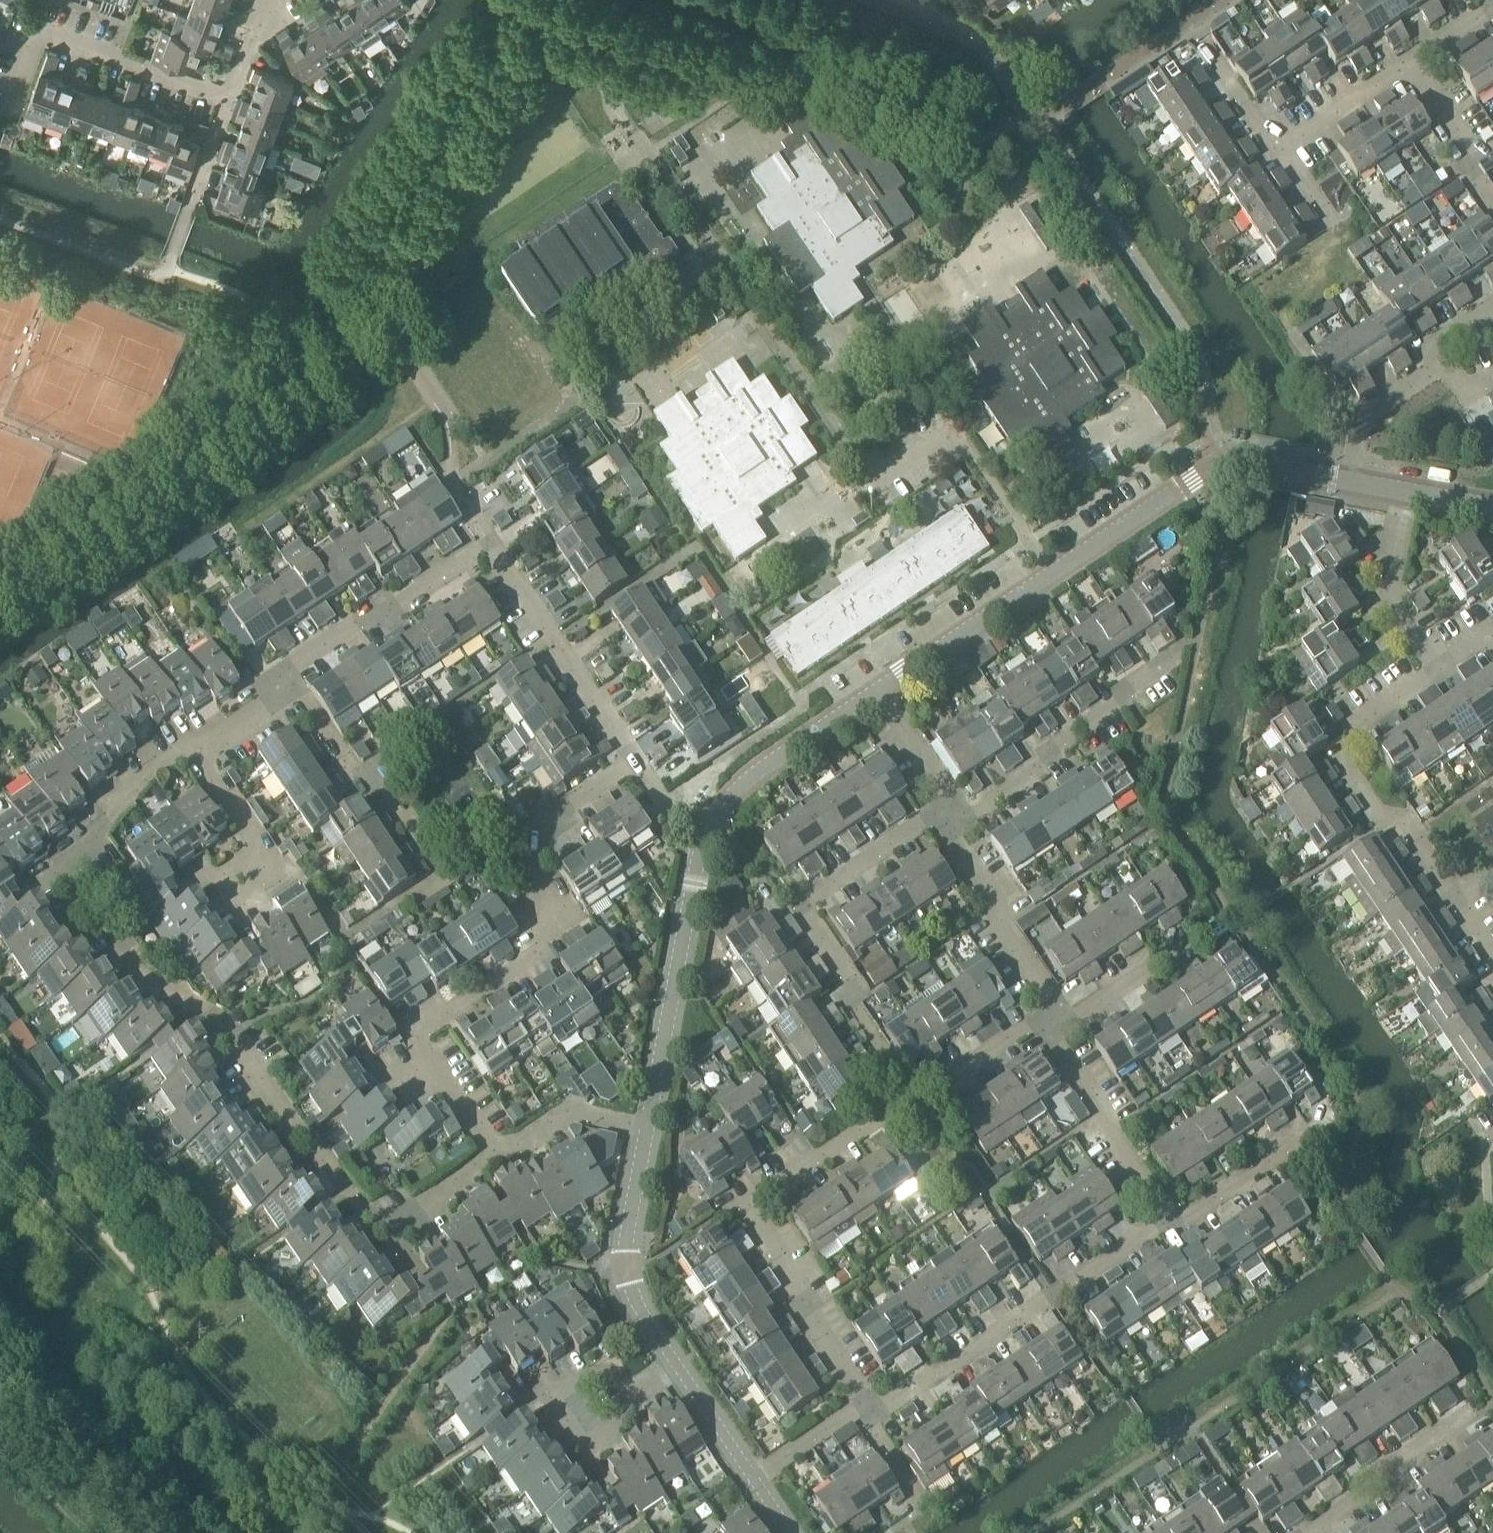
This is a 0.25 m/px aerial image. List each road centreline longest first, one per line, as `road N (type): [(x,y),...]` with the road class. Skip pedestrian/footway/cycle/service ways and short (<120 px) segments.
road 1 (residential): [(500,1165),(392,1235),(240,1043),(157,981),(61,880),(105,825),(202,755)]
road 2 (residential): [(500,1165),(424,1066),(446,1023),(555,939),(513,839),(637,762)]
road 3 (unclassified): [(878,693),(1215,470),(1303,473)]
road 4 (residential): [(855,1412),(732,1204),(882,1109)]
road 5 (residential): [(11,104),(39,29),(230,94),(264,0)]
road 6 (residential): [(855,1412),(896,1396),(1158,1219)]
road 7 (residential): [(888,1050),(800,906),(946,802)]
road 8 (residential): [(392,910),(447,875),(378,774),(361,786),(284,680)]
road 9 (residential): [(1454,902),(1394,815),(1377,813),(1346,768),(1358,722),(1433,672)]
road 10 (unclassified): [(651,1135),(709,833)]
road 11 (residential): [(955,820),(1114,715),(1120,697),(1165,666)]
road 12 (residential): [(637,762),(491,542)]
road 13 (unclassified): [(677,1372),(626,1273),(651,1135)]
road 14 (residential): [(284,680),(491,542)]
road 15 (unclassified): [(709,833),(732,798),(878,693)]
road 16 (residential): [(1047,1014),(955,820)]
road 17 (residential): [(1158,1219),(1056,1033)]
road 18 (residential): [(1306,1532),(1471,1419)]
road 19 (residential): [(636,1405),(589,1450),(545,1403),(605,1369)]
road 20 (residential): [(1433,672),(1389,598),(1408,496)]
road 21 (residential): [(1492,212),(1459,133),(1408,53)]
road 22 (residential): [(1158,1219),(1182,1213),(1308,1125)]
road 23 (residential): [(1056,1033),(1204,934)]
road 24 (residential): [(651,1135),(564,1120),(500,1165)]
road 25 (residential): [(1284,137),(1260,132),(1185,22)]
road 26 (residential): [(1350,484),(1362,422),(1435,370)]
road 27 (residential): [(1284,137),(1408,53)]
road 28 (unclassified): [(750,1480),(677,1372)]
road 29 (residential): [(946,802),(878,693)]
road 30 (residential): [(267,851),(286,880),(242,911),(223,879)]
road 31 (residential): [(942,1083),(1047,1014)]
road 32 (residential): [(750,1480),(855,1412)]

